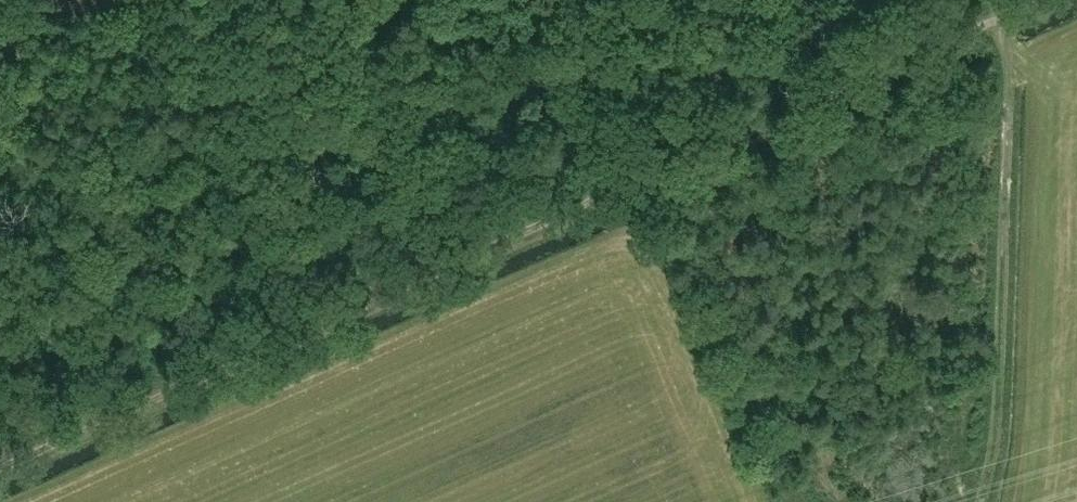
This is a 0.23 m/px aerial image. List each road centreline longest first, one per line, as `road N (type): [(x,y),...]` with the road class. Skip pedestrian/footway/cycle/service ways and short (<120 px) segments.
road 1 (track): [(0,472),(947,43)]
road 2 (track): [(1000,20),(1011,55),(988,501)]
road 3 (track): [(0,178),(25,135),(0,19)]

